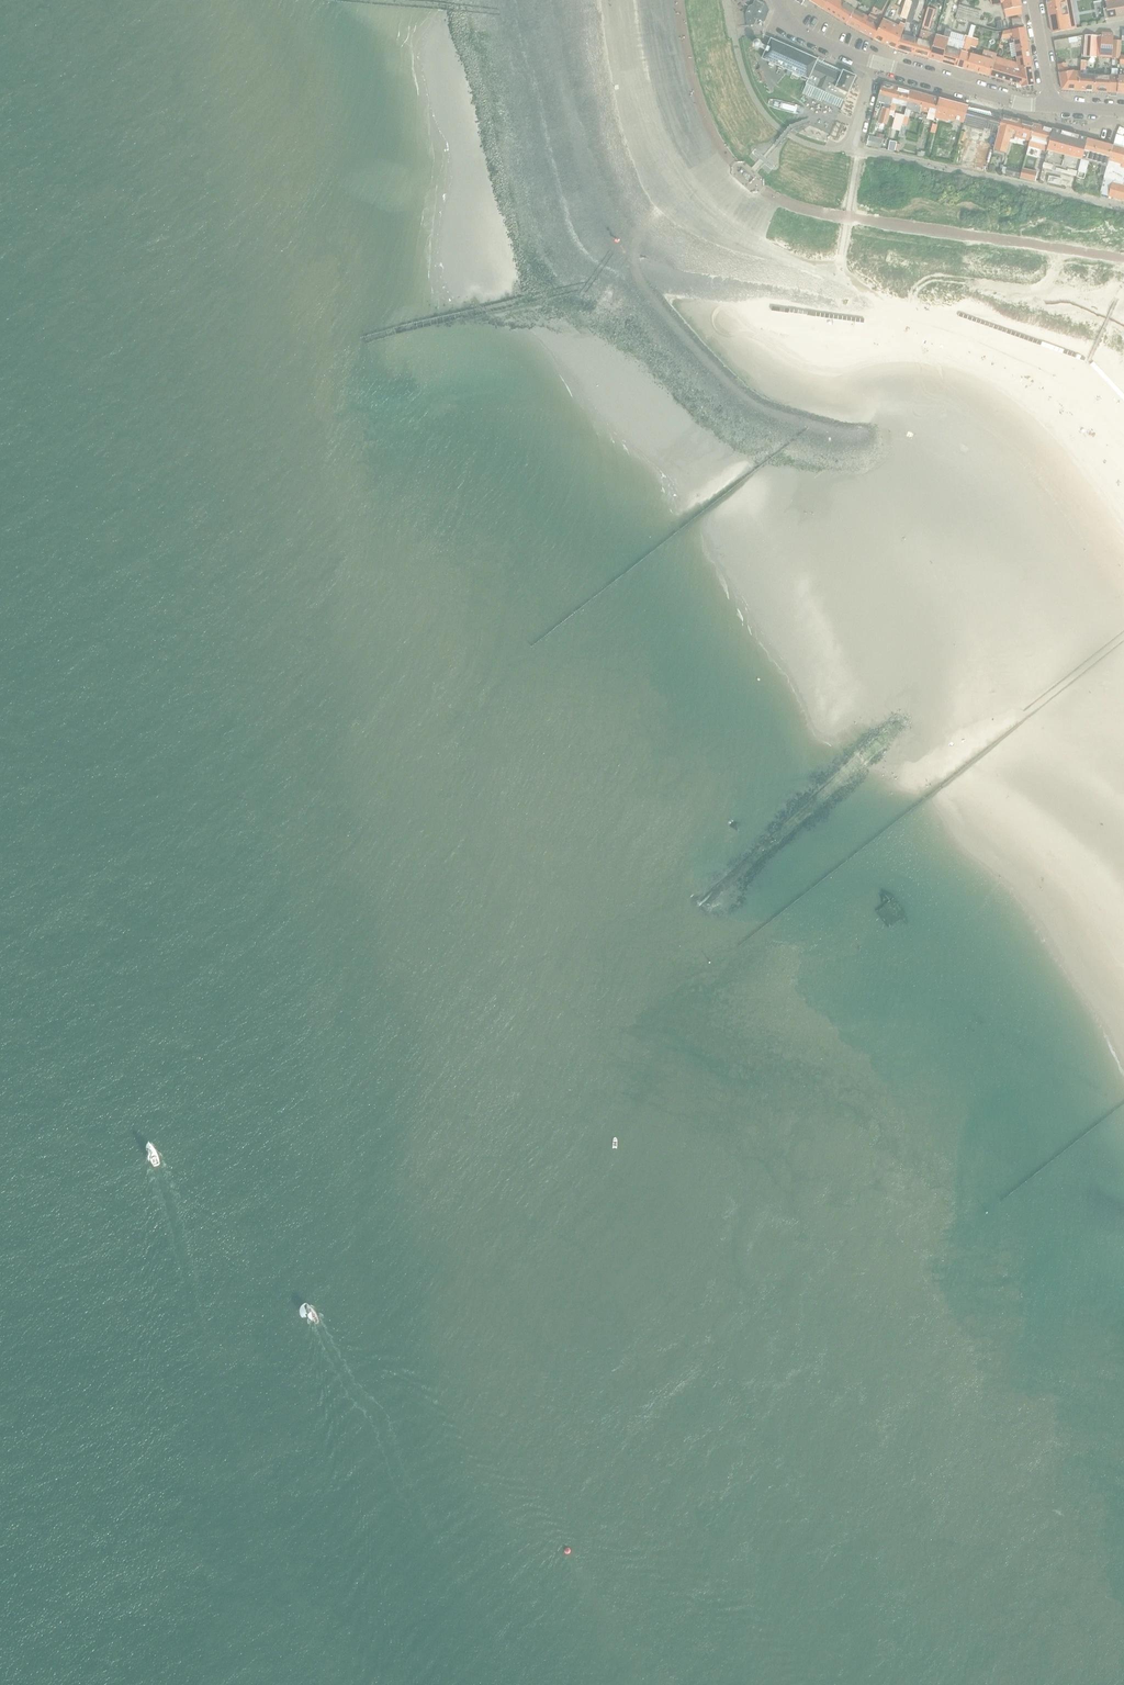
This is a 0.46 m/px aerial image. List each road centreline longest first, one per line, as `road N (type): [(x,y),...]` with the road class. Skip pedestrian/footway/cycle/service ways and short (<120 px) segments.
road 1 (secondary): [(1051,106),(830,48),(792,26),(777,0)]

